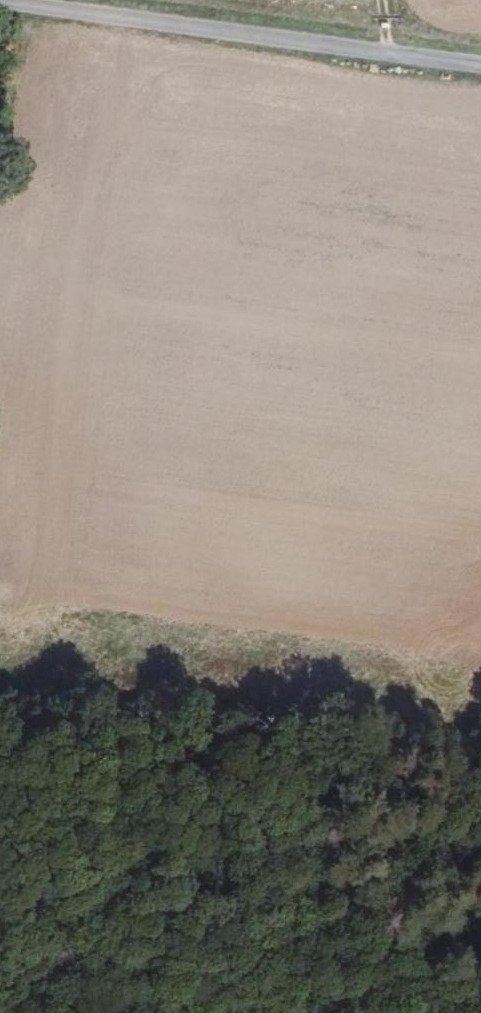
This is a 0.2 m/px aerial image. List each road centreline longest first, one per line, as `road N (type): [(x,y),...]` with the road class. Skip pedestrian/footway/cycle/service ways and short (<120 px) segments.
road 1 (tertiary): [(0,2),(480,65)]

